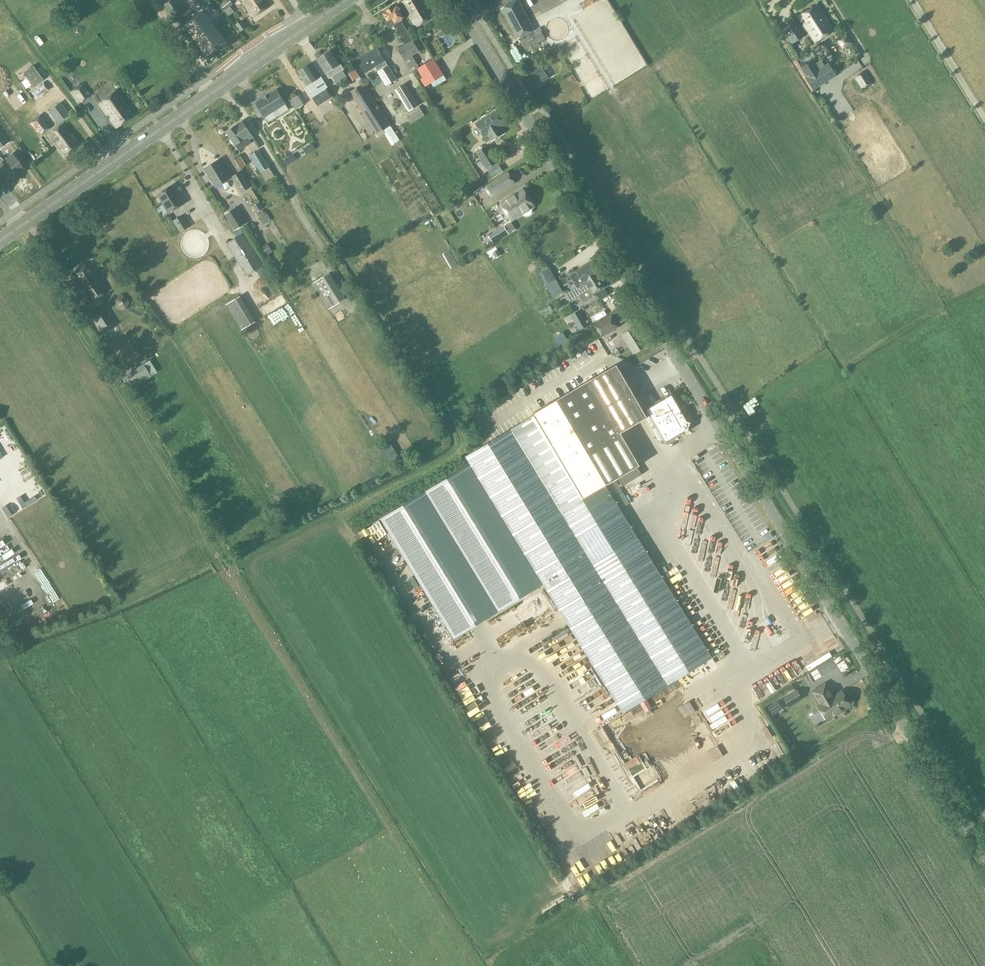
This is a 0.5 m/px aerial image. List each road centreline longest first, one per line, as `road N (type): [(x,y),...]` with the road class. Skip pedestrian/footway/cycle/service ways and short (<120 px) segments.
road 1 (unclassified): [(452,0),(984,857)]
road 2 (primary): [(0,238),(344,0)]

